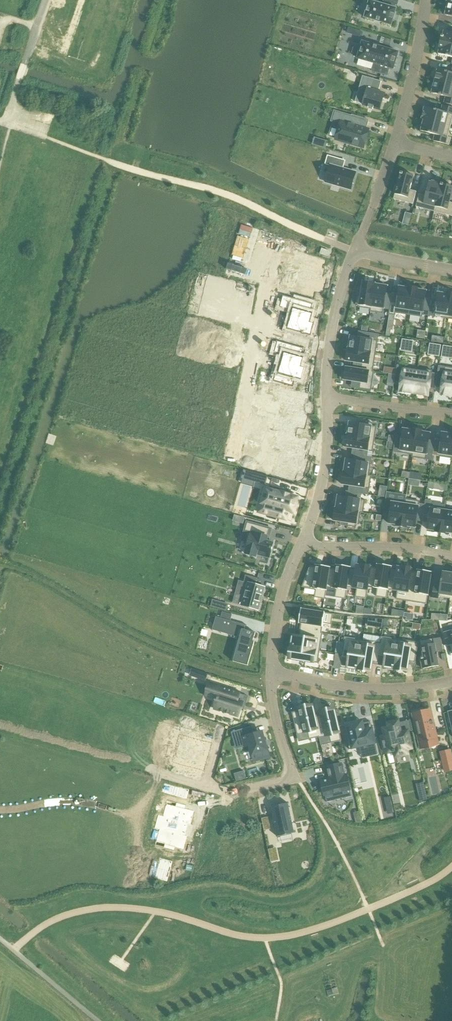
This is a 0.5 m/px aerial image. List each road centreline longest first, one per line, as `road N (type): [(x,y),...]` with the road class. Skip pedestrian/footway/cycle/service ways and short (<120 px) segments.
road 1 (residential): [(273,673),(390,692),(451,682)]
road 2 (residential): [(451,557),(303,541)]
road 3 (residential): [(355,252),(334,324),(328,397)]
road 4 (residential): [(328,397),(324,475),(303,541)]
road 5 (residential): [(426,0),(394,142)]
road 6 (residential): [(303,541),(281,601),(273,673)]
road 7 (residential): [(328,397),(451,415)]

